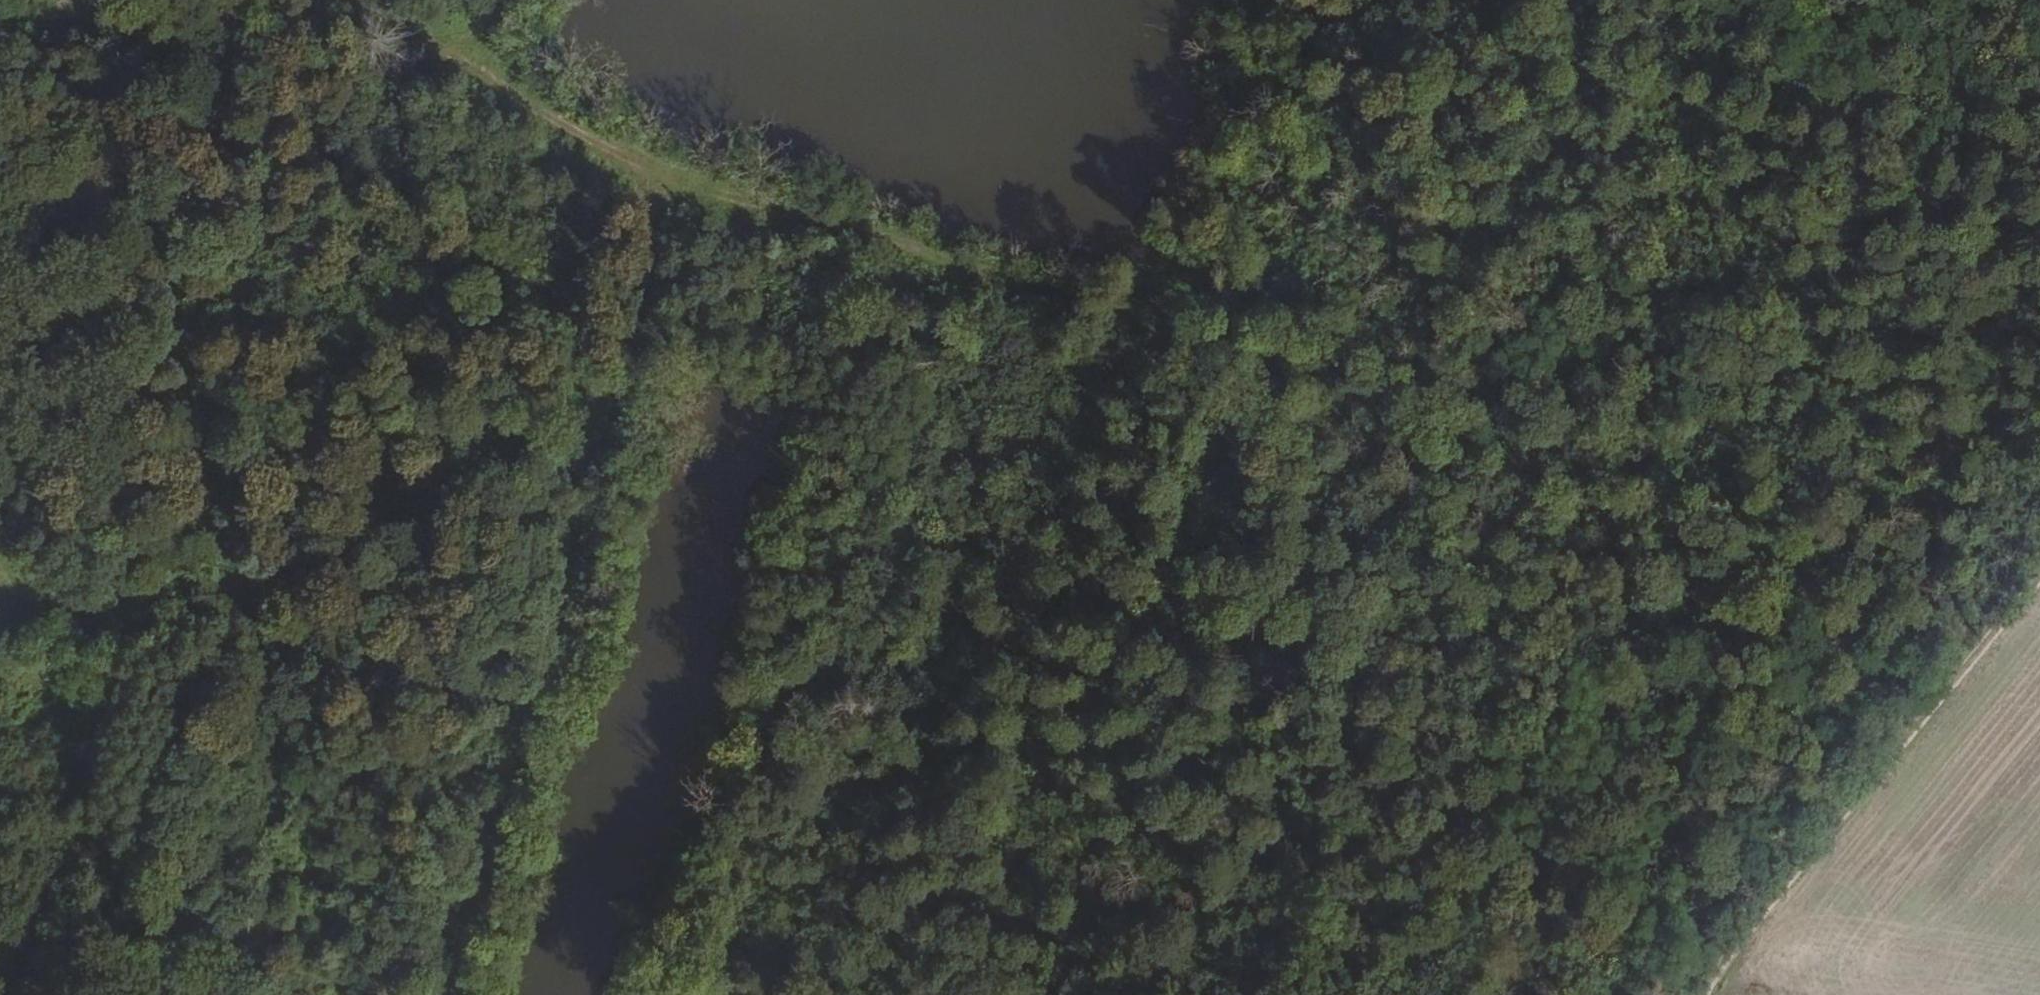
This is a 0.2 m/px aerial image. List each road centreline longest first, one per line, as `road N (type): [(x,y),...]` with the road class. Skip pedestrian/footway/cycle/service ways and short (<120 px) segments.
road 1 (track): [(2039,578),(1752,928),(1715,994)]
road 2 (track): [(235,602),(154,618),(92,617),(0,589)]

